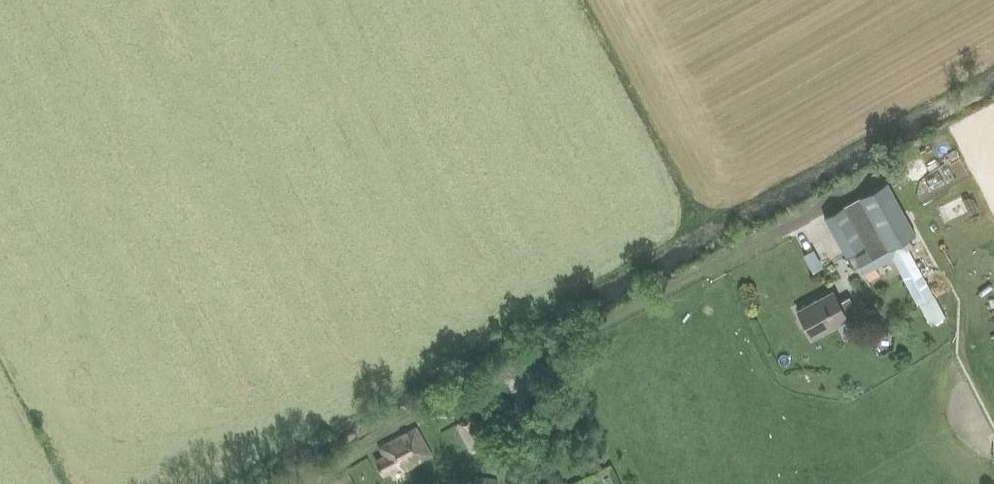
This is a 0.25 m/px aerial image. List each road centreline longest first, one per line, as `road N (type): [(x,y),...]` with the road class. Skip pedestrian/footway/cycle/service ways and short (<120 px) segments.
road 1 (track): [(303,483),(381,435),(870,174)]

